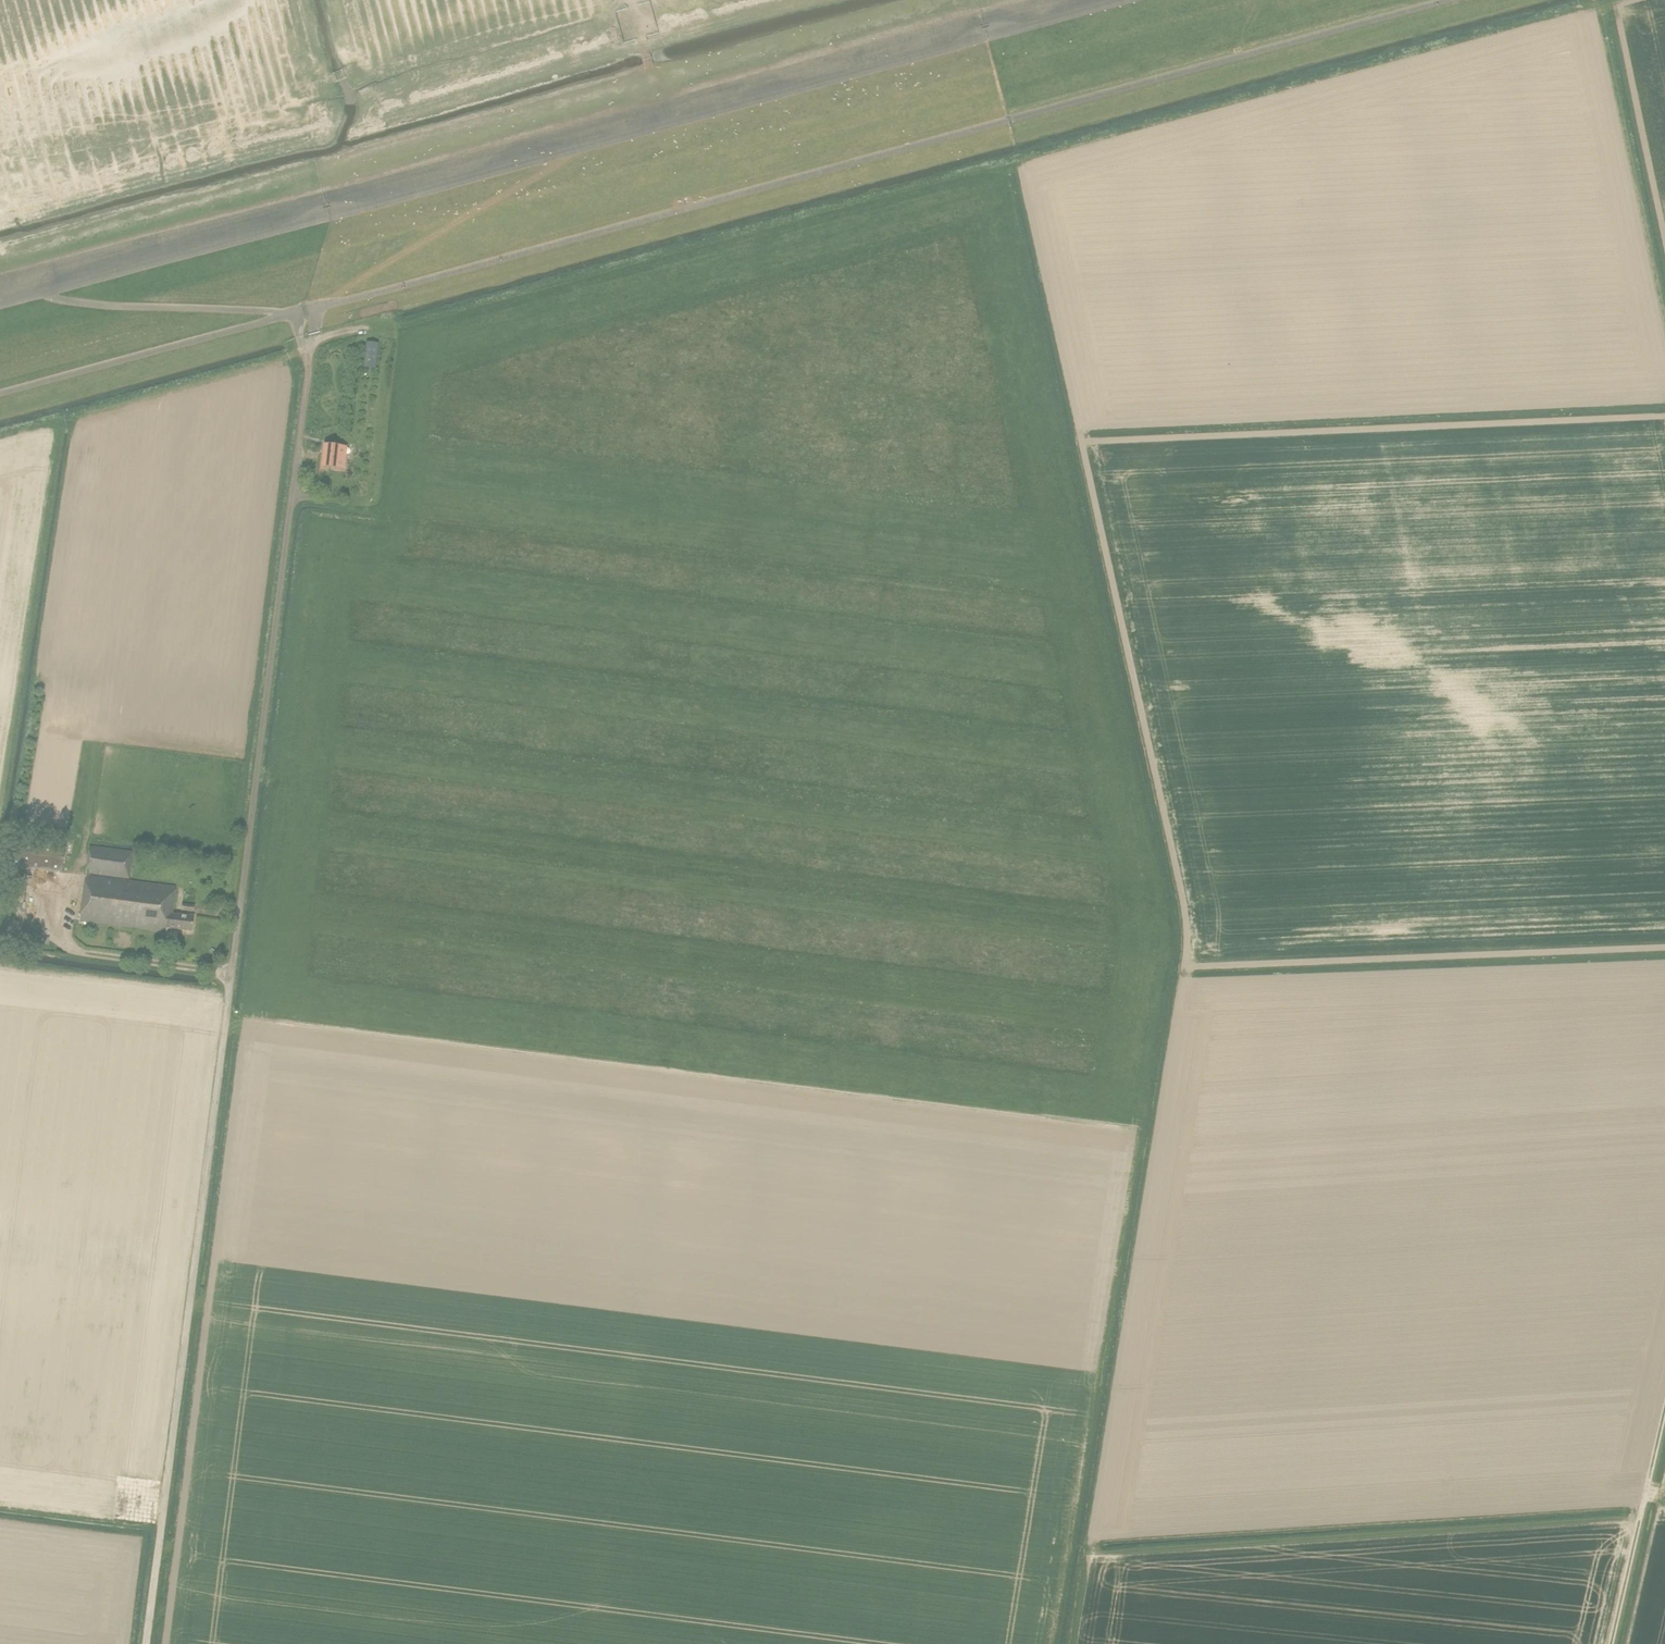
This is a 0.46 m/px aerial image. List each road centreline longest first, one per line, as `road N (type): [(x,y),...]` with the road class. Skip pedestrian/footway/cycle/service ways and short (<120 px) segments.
road 1 (track): [(0,305),(1125,0)]
road 2 (track): [(321,306),(572,151)]
road 3 (track): [(287,314),(41,294)]

